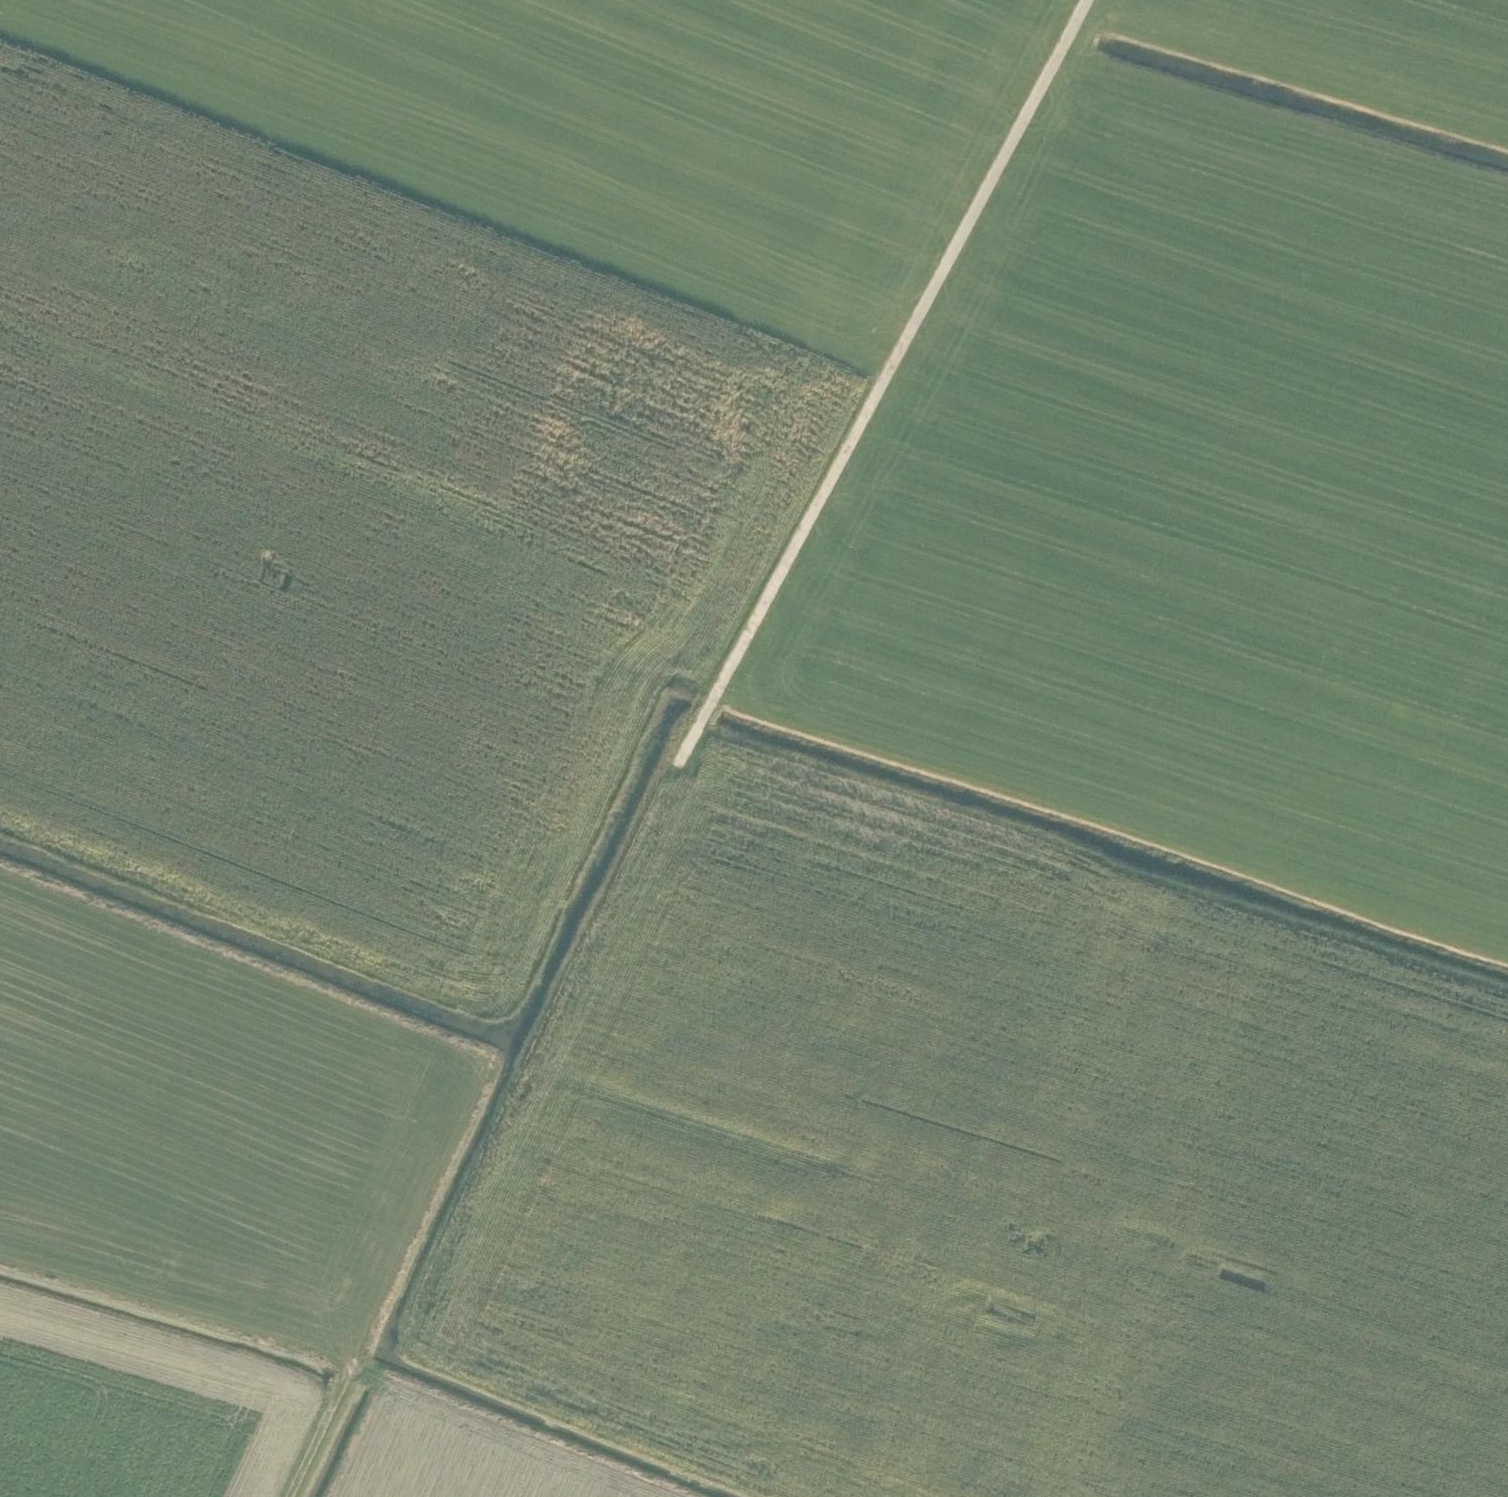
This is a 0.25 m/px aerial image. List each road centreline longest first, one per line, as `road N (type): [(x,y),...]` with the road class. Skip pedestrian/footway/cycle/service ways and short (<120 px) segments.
road 1 (unclassified): [(1087,0),(678,763)]
road 2 (track): [(293,1496),(345,1386)]

